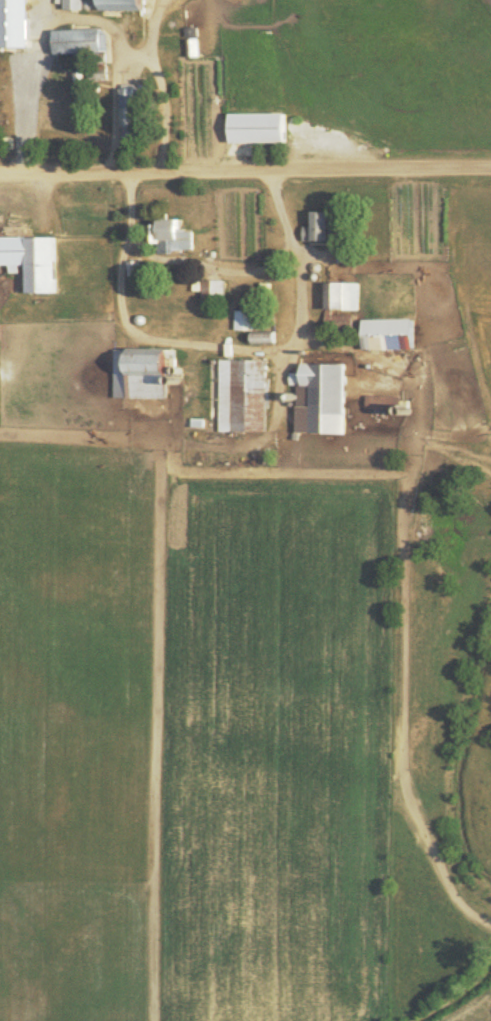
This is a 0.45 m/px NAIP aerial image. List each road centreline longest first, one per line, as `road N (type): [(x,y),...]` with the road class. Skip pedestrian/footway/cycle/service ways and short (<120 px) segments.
road 1 (residential): [(490,167),(0,171)]

